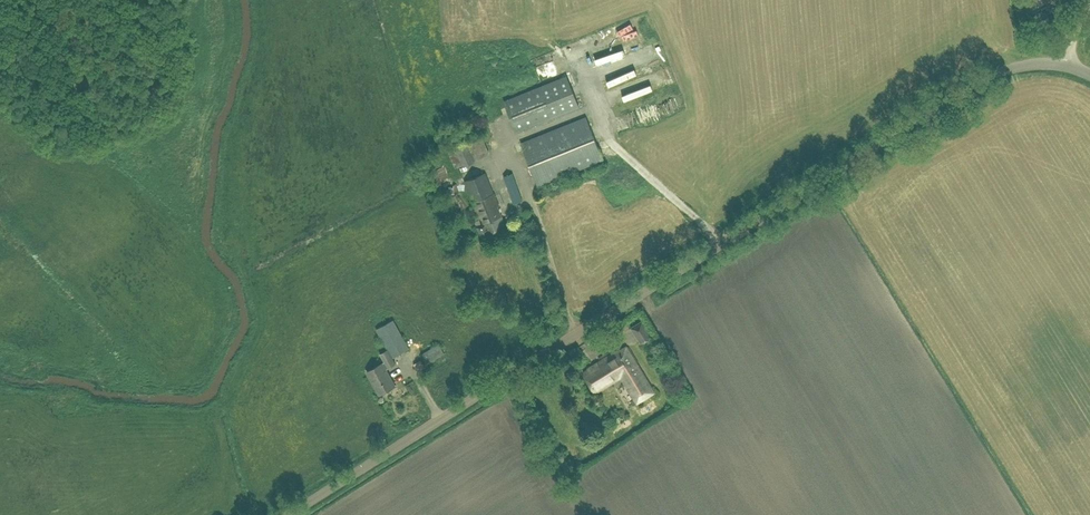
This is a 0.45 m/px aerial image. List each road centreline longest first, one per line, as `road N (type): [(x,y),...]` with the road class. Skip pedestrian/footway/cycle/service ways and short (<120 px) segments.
road 1 (unclassified): [(1089,74),(1027,63),(977,83),(284,514)]

